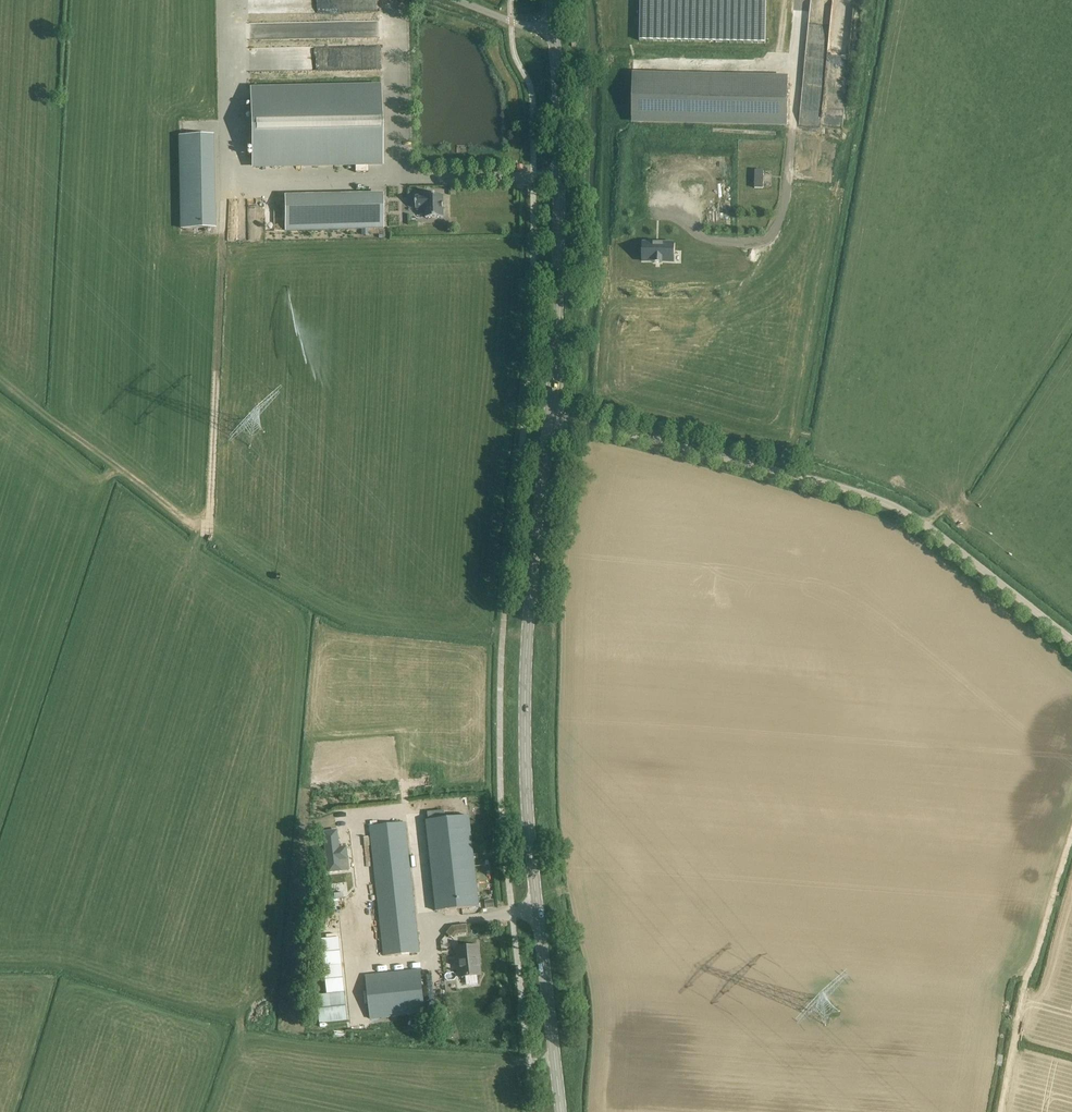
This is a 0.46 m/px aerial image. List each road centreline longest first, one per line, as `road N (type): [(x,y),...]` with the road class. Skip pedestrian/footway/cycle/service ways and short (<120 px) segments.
road 1 (tertiary): [(561,1111),(526,766),(528,640),(550,426)]
road 2 (unclassified): [(1071,641),(932,532),(872,498),(619,432),(550,426)]
road 3 (tertiary): [(550,426),(561,209),(555,31)]
road 4 (track): [(235,186),(224,203),(209,540)]
road 5 (track): [(1071,838),(1027,978),(1001,1111)]

